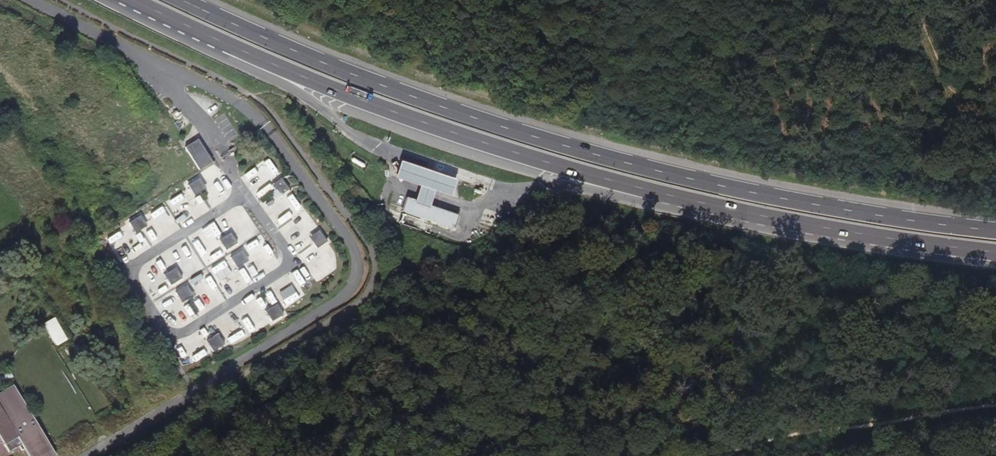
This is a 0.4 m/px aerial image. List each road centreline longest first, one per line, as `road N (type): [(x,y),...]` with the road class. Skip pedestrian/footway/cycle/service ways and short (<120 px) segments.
road 1 (primary): [(125,0),(477,141),(688,202),(995,252)]
road 2 (primary): [(995,230),(691,183),(489,124),(181,0)]

